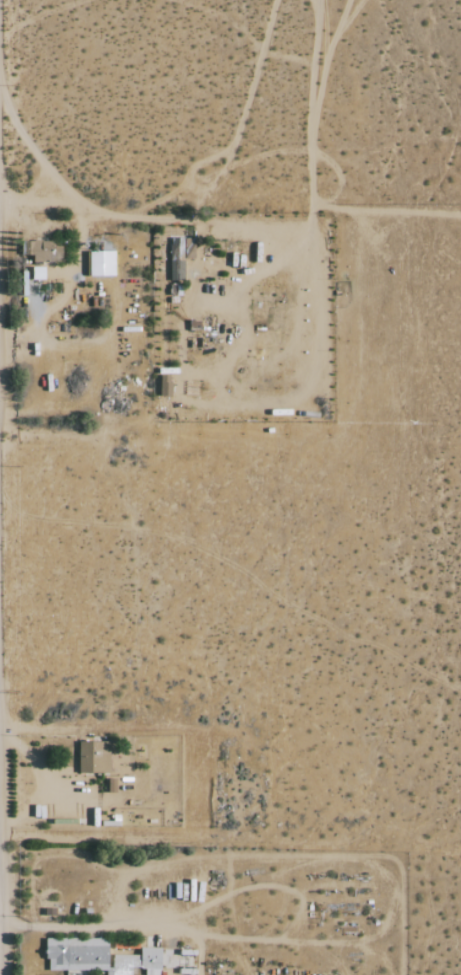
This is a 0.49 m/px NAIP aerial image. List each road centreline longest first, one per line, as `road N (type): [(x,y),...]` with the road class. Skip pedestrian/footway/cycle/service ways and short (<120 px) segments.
road 1 (track): [(0,90),(42,162),(95,211),(293,235)]
road 2 (track): [(0,927),(172,928),(197,942)]
road 3 (track): [(0,823),(17,820),(37,794),(30,755),(0,730)]

